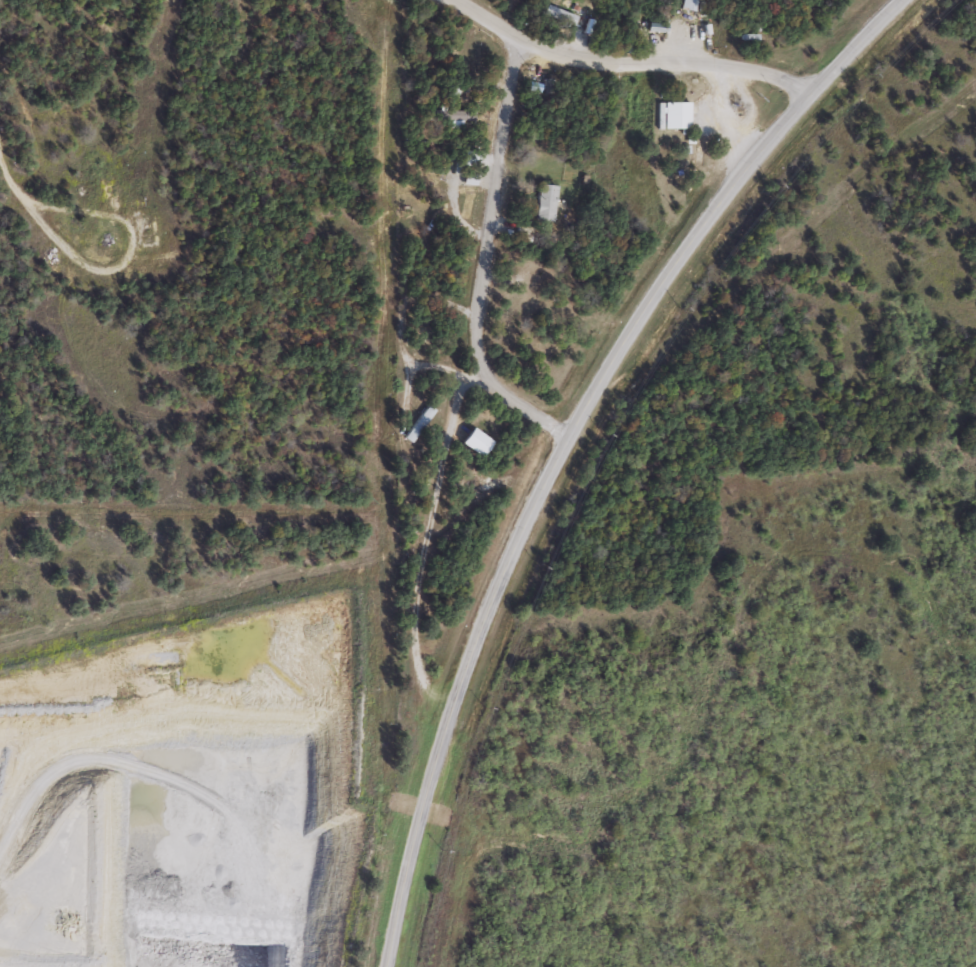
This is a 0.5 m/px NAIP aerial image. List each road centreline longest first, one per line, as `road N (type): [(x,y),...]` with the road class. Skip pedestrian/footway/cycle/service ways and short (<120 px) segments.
road 1 (secondary): [(904,0),(808,97),(730,193),(570,439),(460,692),(388,966)]
road 2 (residential): [(570,439),(516,403),(474,341),(529,51)]
road 3 (residential): [(808,97),(691,60),(593,64),(529,51),(443,0)]

